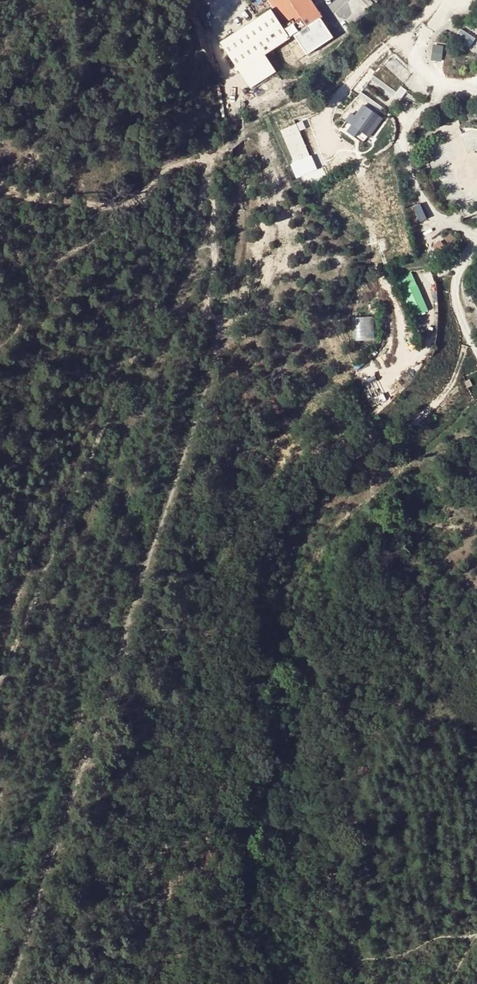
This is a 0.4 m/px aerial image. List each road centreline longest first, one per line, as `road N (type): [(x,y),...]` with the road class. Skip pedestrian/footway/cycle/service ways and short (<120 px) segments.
road 1 (track): [(90,745),(222,340)]
road 2 (track): [(13,983),(90,745)]
road 3 (track): [(222,340),(239,260),(244,189),(236,123)]

